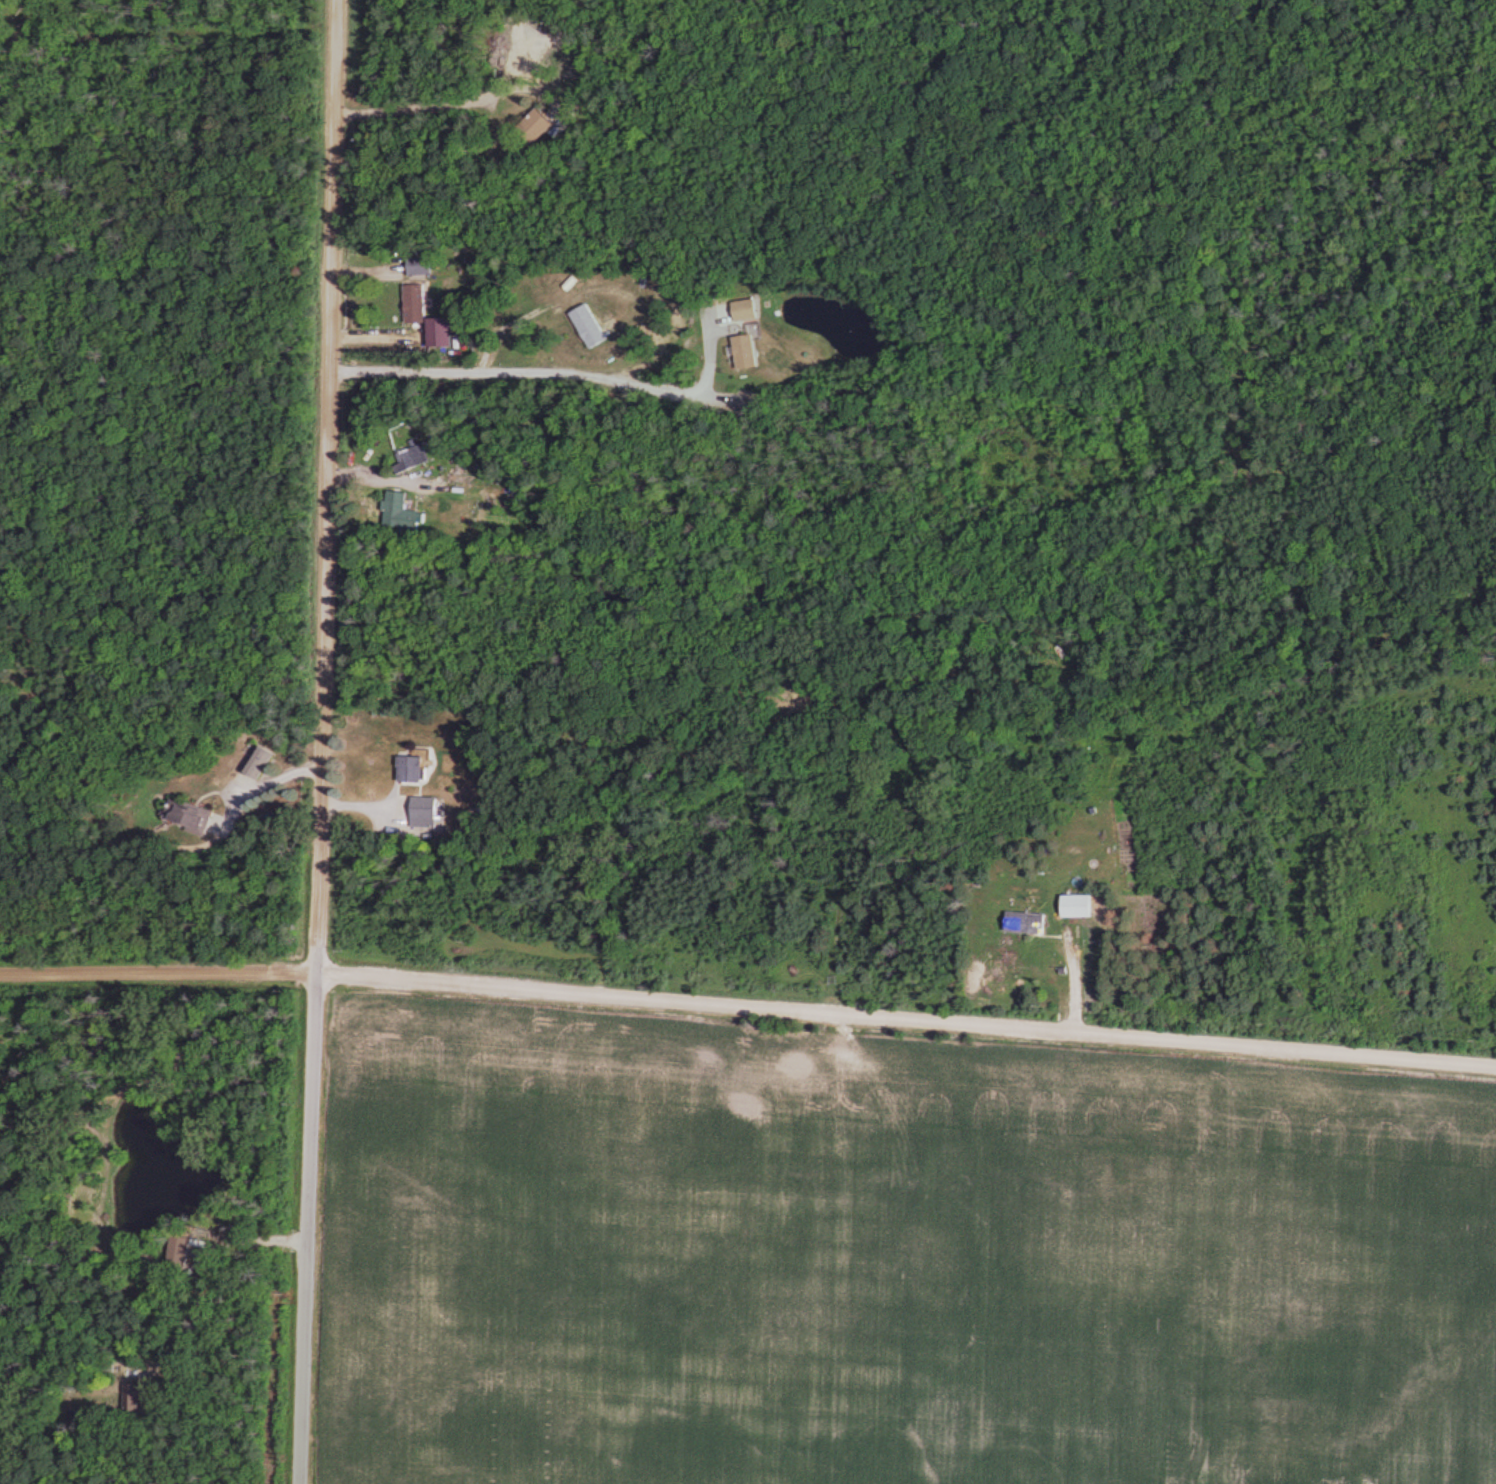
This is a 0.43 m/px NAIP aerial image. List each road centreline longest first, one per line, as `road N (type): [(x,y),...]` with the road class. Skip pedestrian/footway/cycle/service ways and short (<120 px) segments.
road 1 (residential): [(1495,1071),(319,971),(0,973)]
road 2 (residential): [(303,1483),(339,0)]

